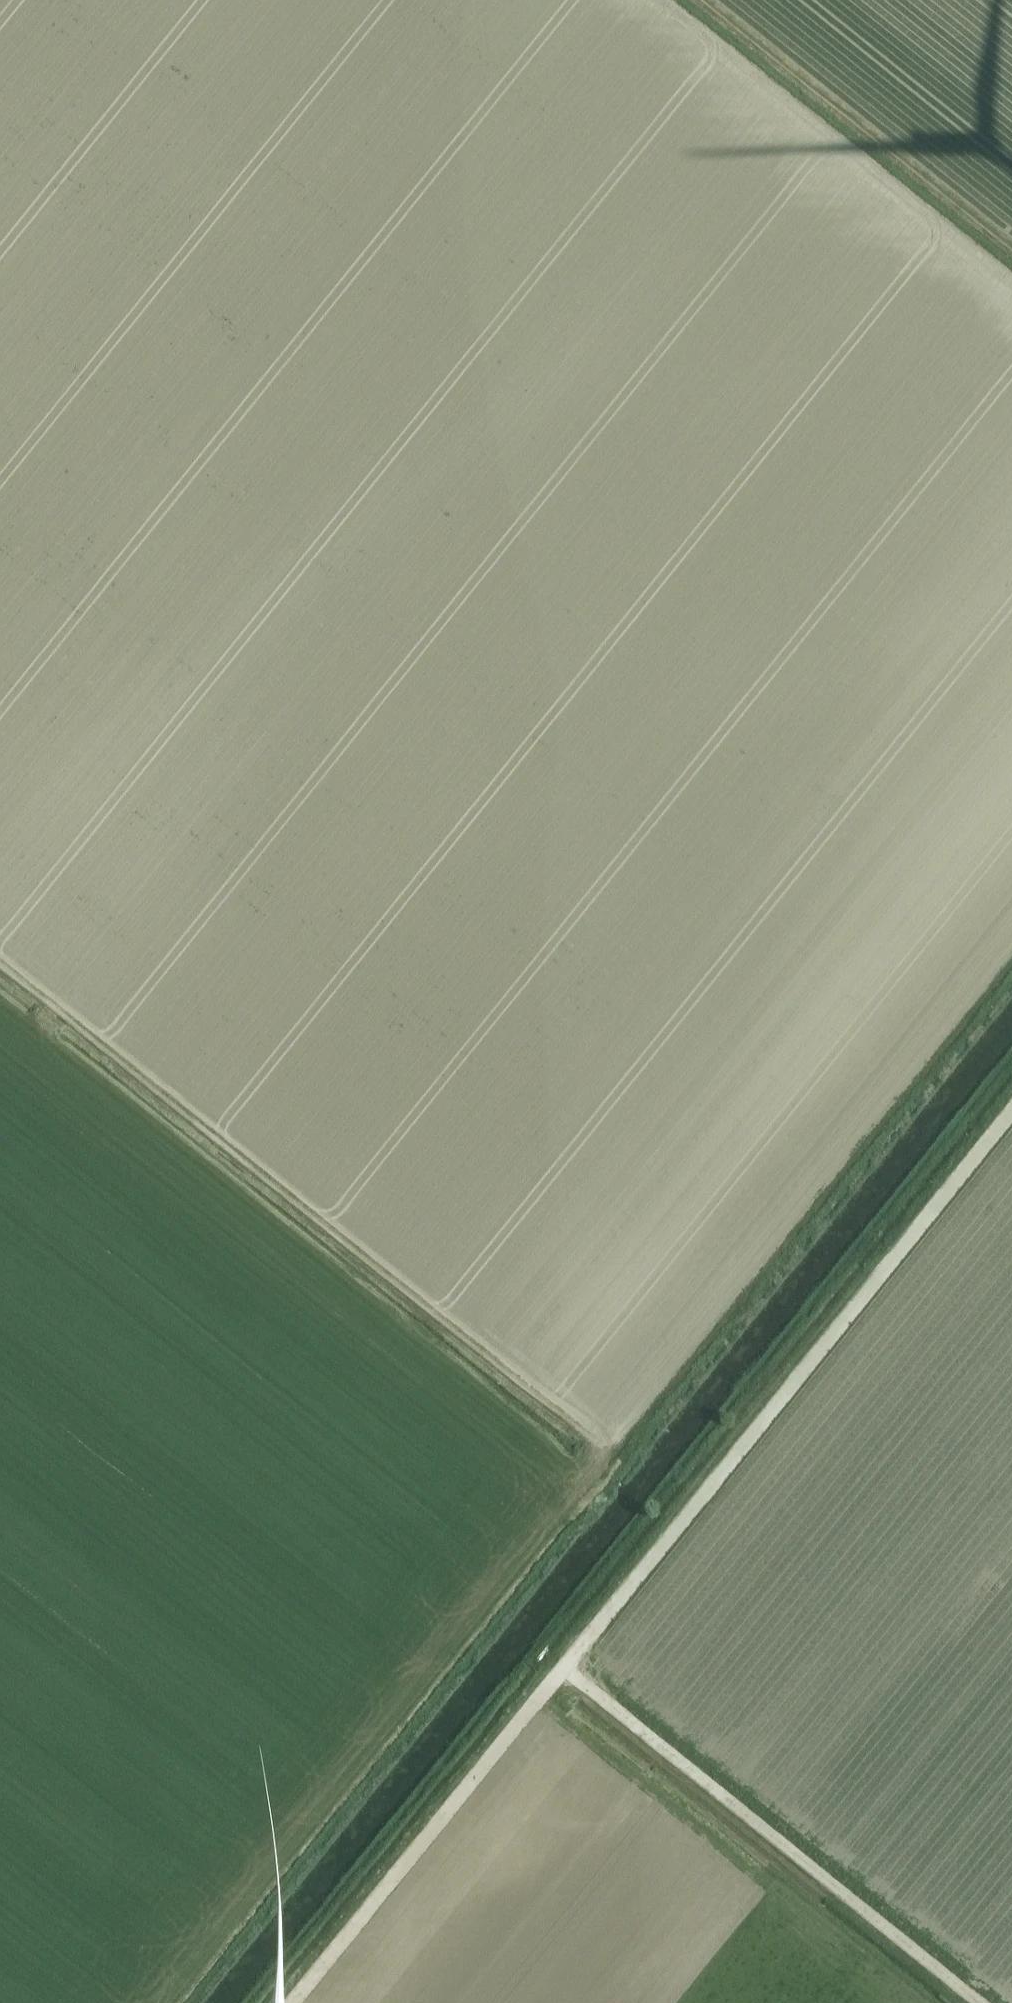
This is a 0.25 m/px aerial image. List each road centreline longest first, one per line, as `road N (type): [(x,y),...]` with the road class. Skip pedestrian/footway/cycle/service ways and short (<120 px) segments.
road 1 (track): [(563,1661),(980,2002)]

